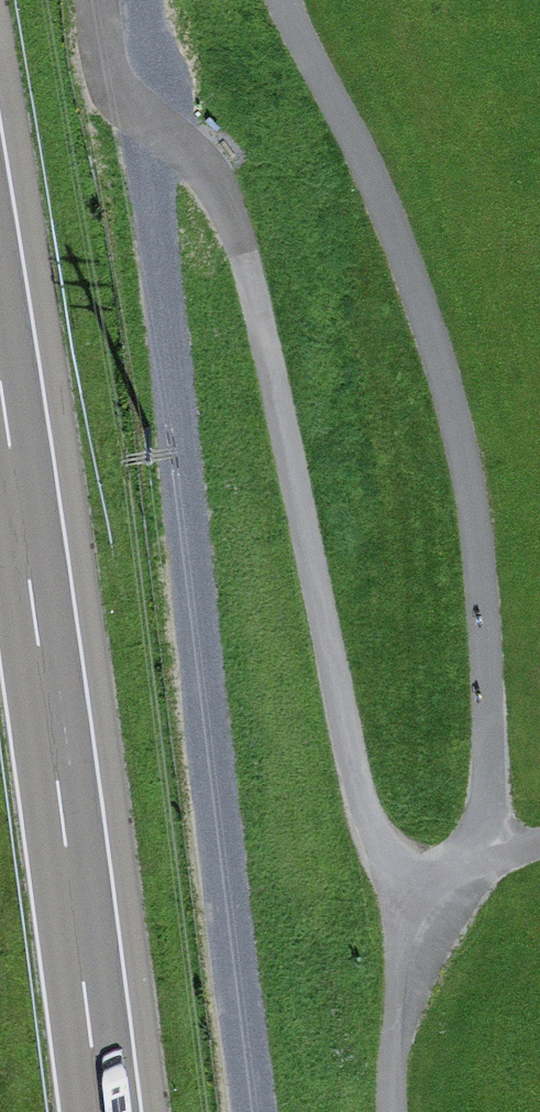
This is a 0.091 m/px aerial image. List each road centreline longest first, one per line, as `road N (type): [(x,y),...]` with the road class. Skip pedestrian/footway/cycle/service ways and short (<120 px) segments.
road 1 (track): [(141,0),(145,115),(262,1111)]
road 2 (track): [(97,0),(106,69),(145,115),(173,128),(213,170),(241,223),(366,824),(440,891)]
road 3 (track): [(292,0),(446,343),(489,566),(498,745),(485,836),(440,891)]
road 4 (motorway): [(96,1111),(0,403)]
road 5 (track): [(440,891),(417,945),(397,1111)]

